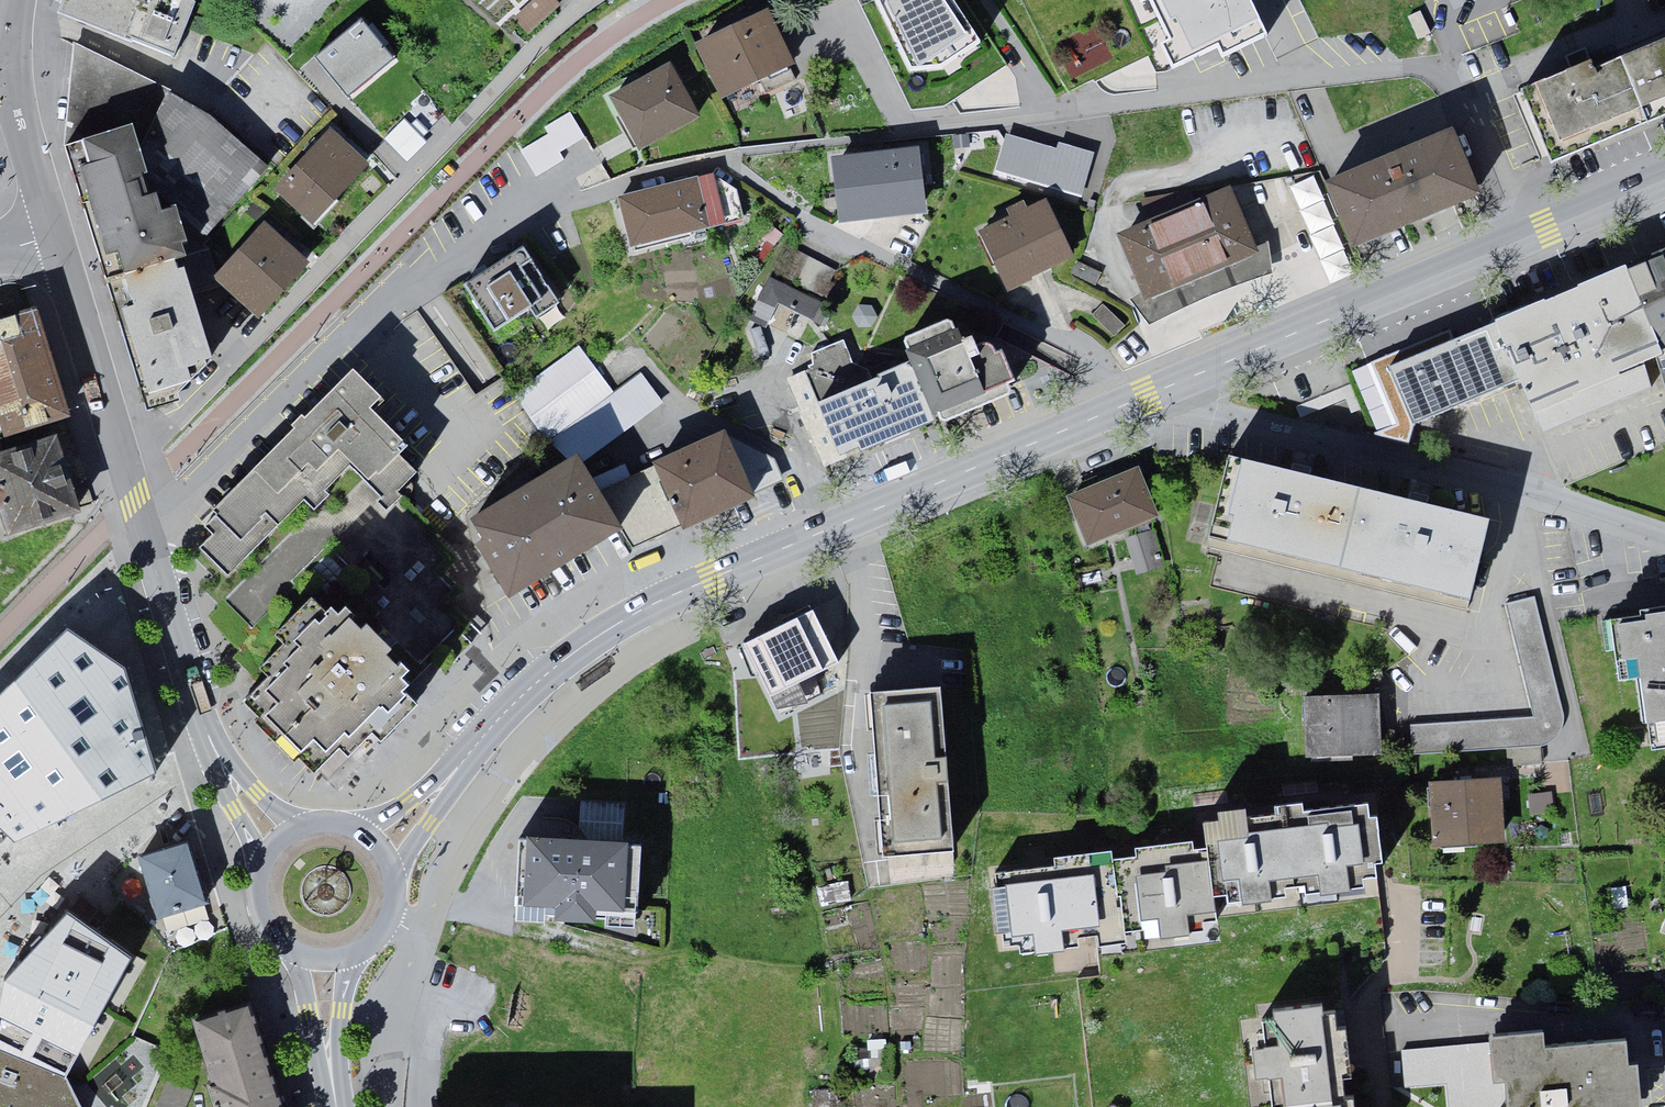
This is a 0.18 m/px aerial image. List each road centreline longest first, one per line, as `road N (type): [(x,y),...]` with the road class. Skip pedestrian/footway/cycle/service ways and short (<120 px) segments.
road 1 (tertiary): [(376,845),(418,812),(533,686),(645,609),(1162,389)]
road 2 (residential): [(153,542),(351,331),(468,248),(643,172),(721,156)]
road 3 (residential): [(130,465),(524,60),(593,0)]
road 4 (tertiary): [(1162,389),(1664,179)]
road 5 (residential): [(1162,389),(1226,414),(1664,535)]
road 6 (unclassified): [(287,846),(246,802),(202,725),(153,542)]
road 7 (residential): [(59,235),(20,111),(14,67),(22,0)]
road 8 (unclassified): [(130,465),(59,235)]
road 9 (tertiary): [(329,958),(372,945),(396,907),(390,863),(376,845)]
road 10 (tertiary): [(287,846),(267,884),(268,906),(289,943),(329,958)]
road 11 (tertiary): [(341,1106),(326,1009),(329,958)]

